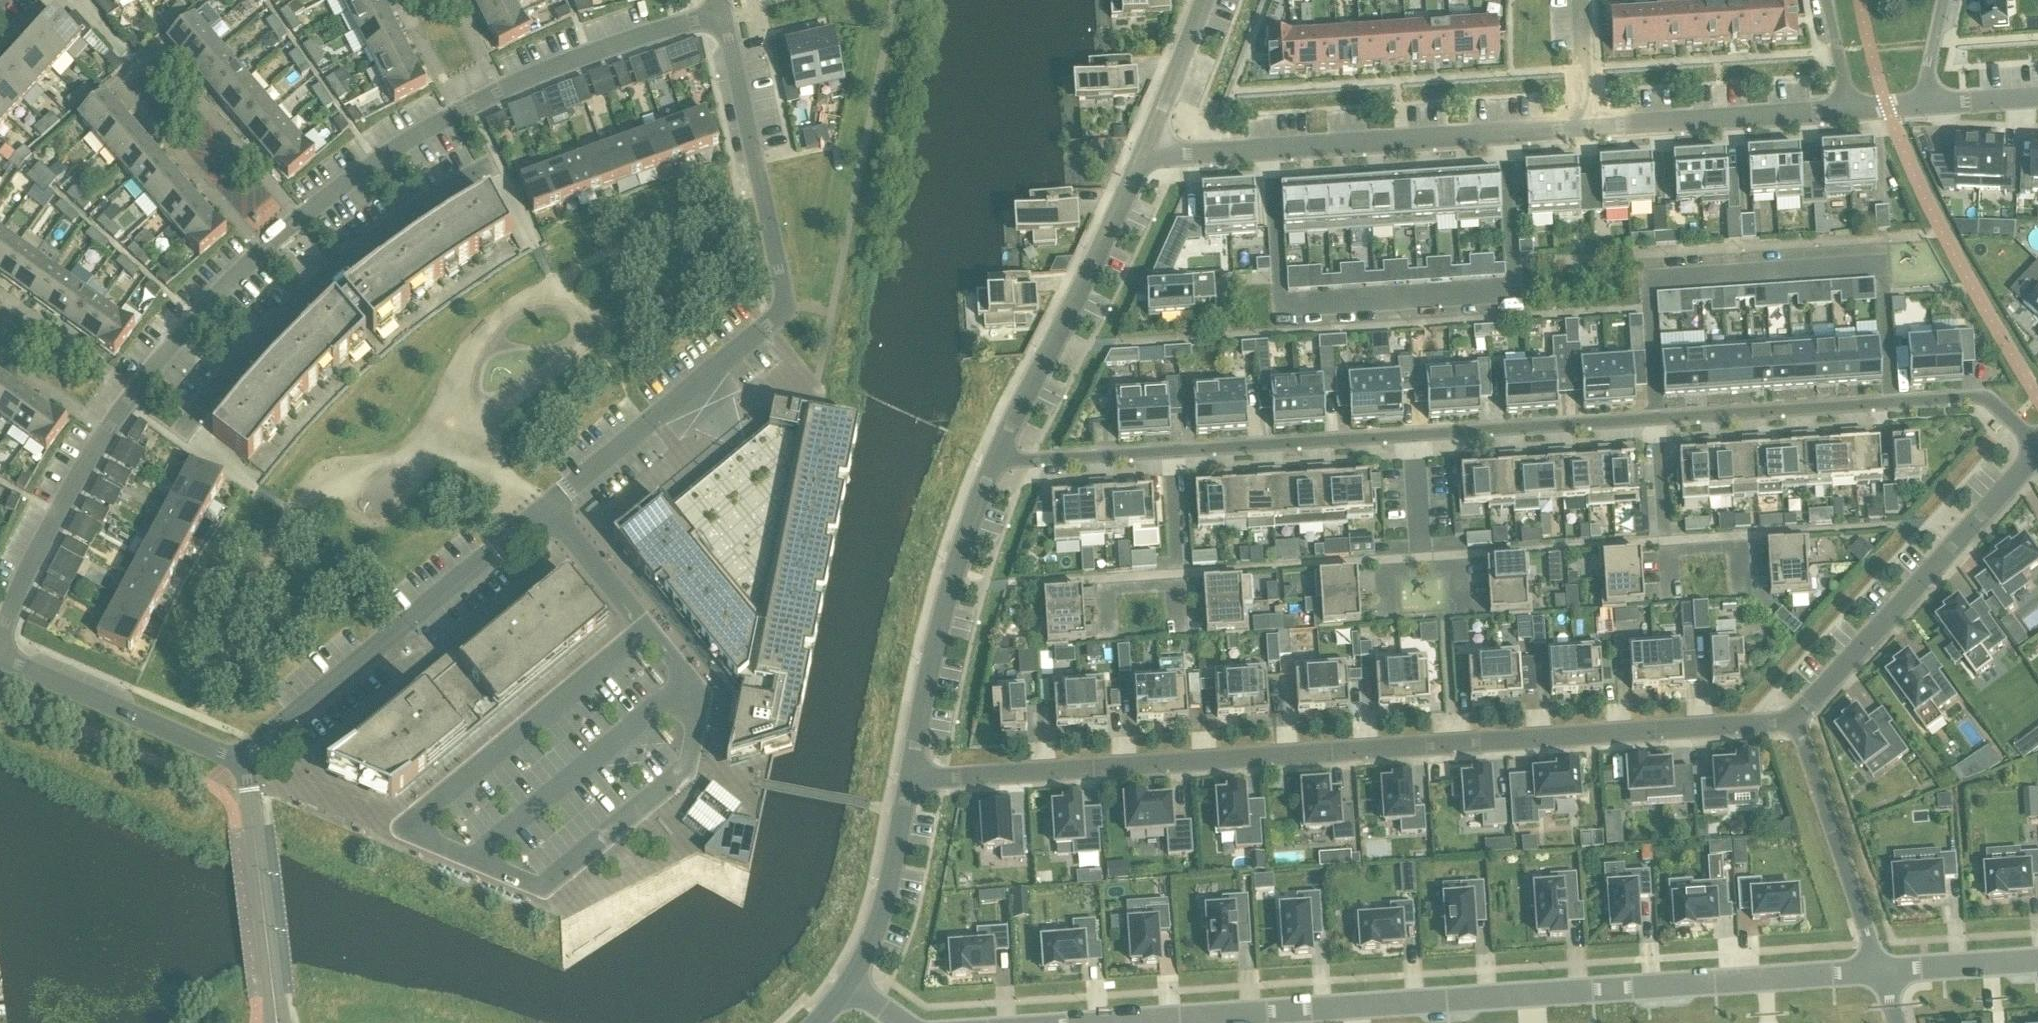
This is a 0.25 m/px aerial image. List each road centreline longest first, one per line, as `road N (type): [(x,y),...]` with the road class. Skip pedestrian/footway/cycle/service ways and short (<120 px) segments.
road 1 (residential): [(241,759),(789,310),(724,16)]
road 2 (residential): [(0,636),(57,518),(136,392),(264,251),(385,157),(474,106),(589,56),(724,16)]
road 3 (residential): [(909,781),(1796,717)]
road 4 (residential): [(1112,1022),(1881,971)]
road 5 (residential): [(1505,132),(1515,293),(1280,308),(1270,147)]
road 6 (residential): [(1892,404),(1883,266),(1649,280),(1659,419)]
road 7 (residential): [(1796,717),(2028,465),(2033,449)]
road 8 (residential): [(996,462),(1146,155)]
road 9 (residential): [(909,781),(951,586),(996,462)]
road 10 (residential): [(1881,971),(1796,717)]
road 11 (residential): [(1588,127),(1851,110)]
road 12 (residential): [(241,759),(0,656)]
road 13 (residential): [(1414,437),(1659,419)]
road 14 (residential): [(1170,452),(1414,437)]
road 15 (residential): [(1270,147),(1505,132)]
road 16 (residential): [(1659,419),(1892,404)]
road 17 (residential): [(849,986),(885,904),(909,781)]
road 18 (unclassified): [(271,968),(241,759)]
road 19 (residential): [(996,462),(1170,452)]
road 20 (residential): [(1146,155),(1206,0)]
road 21 (residential): [(1892,404),(1986,399),(2033,449)]
road 22 (residential): [(1881,971),(2037,961)]
road 23 (residential): [(1667,542),(1738,537),(1741,598)]
road 24 (residential): [(1176,575),(1109,578),(1112,640)]
road 25 (residential): [(1582,0),(1588,127)]
road 26 (residential): [(1146,155),(1270,147)]
road 27 (residential): [(1659,419),(1667,542)]
road 28 (residential): [(1170,452),(1176,575)]
road 29 (residential): [(1414,437),(1422,559)]

